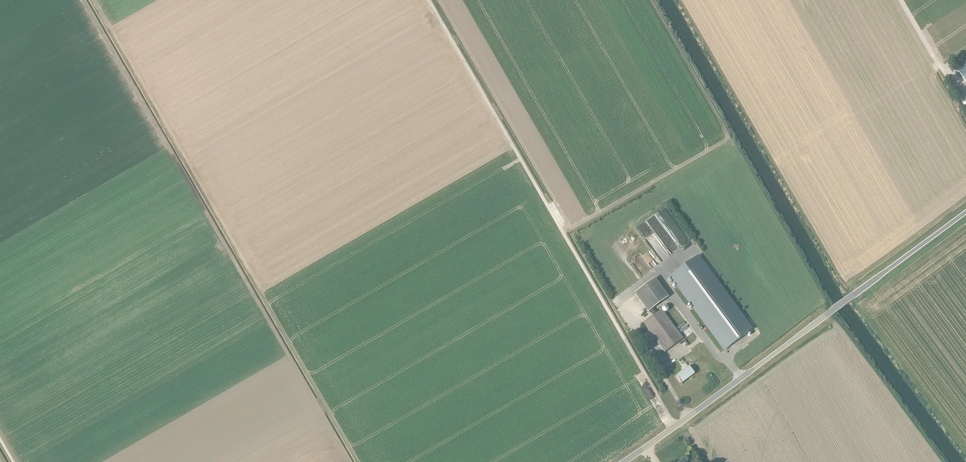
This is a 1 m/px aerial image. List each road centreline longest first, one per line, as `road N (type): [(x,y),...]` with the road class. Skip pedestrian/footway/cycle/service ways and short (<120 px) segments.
road 1 (unclassified): [(622,461),(965,211)]

